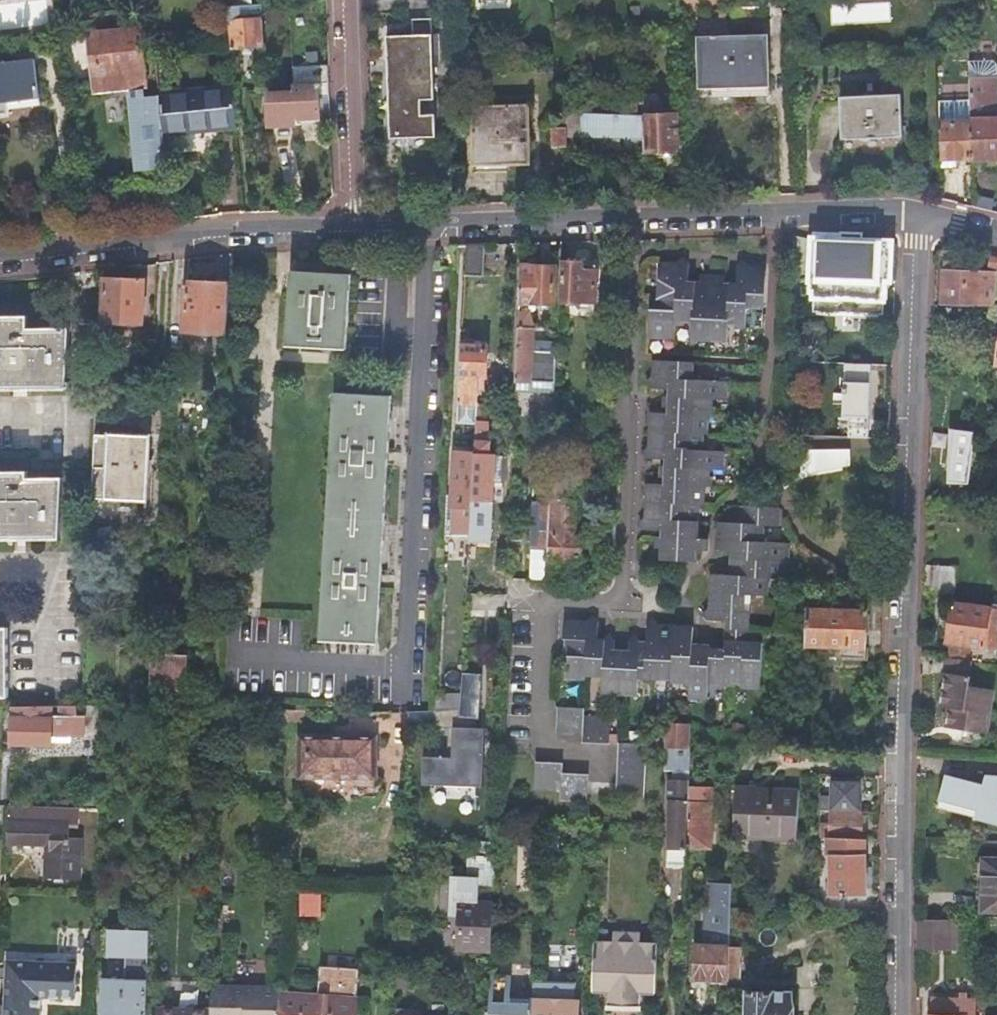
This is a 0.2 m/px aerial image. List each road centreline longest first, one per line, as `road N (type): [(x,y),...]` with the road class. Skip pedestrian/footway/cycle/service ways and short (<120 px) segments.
road 1 (residential): [(902,1014),(921,221)]
road 2 (residential): [(356,232),(779,208),(921,221)]
road 3 (residential): [(0,264),(356,232)]
road 4 (residential): [(356,232),(347,0)]

